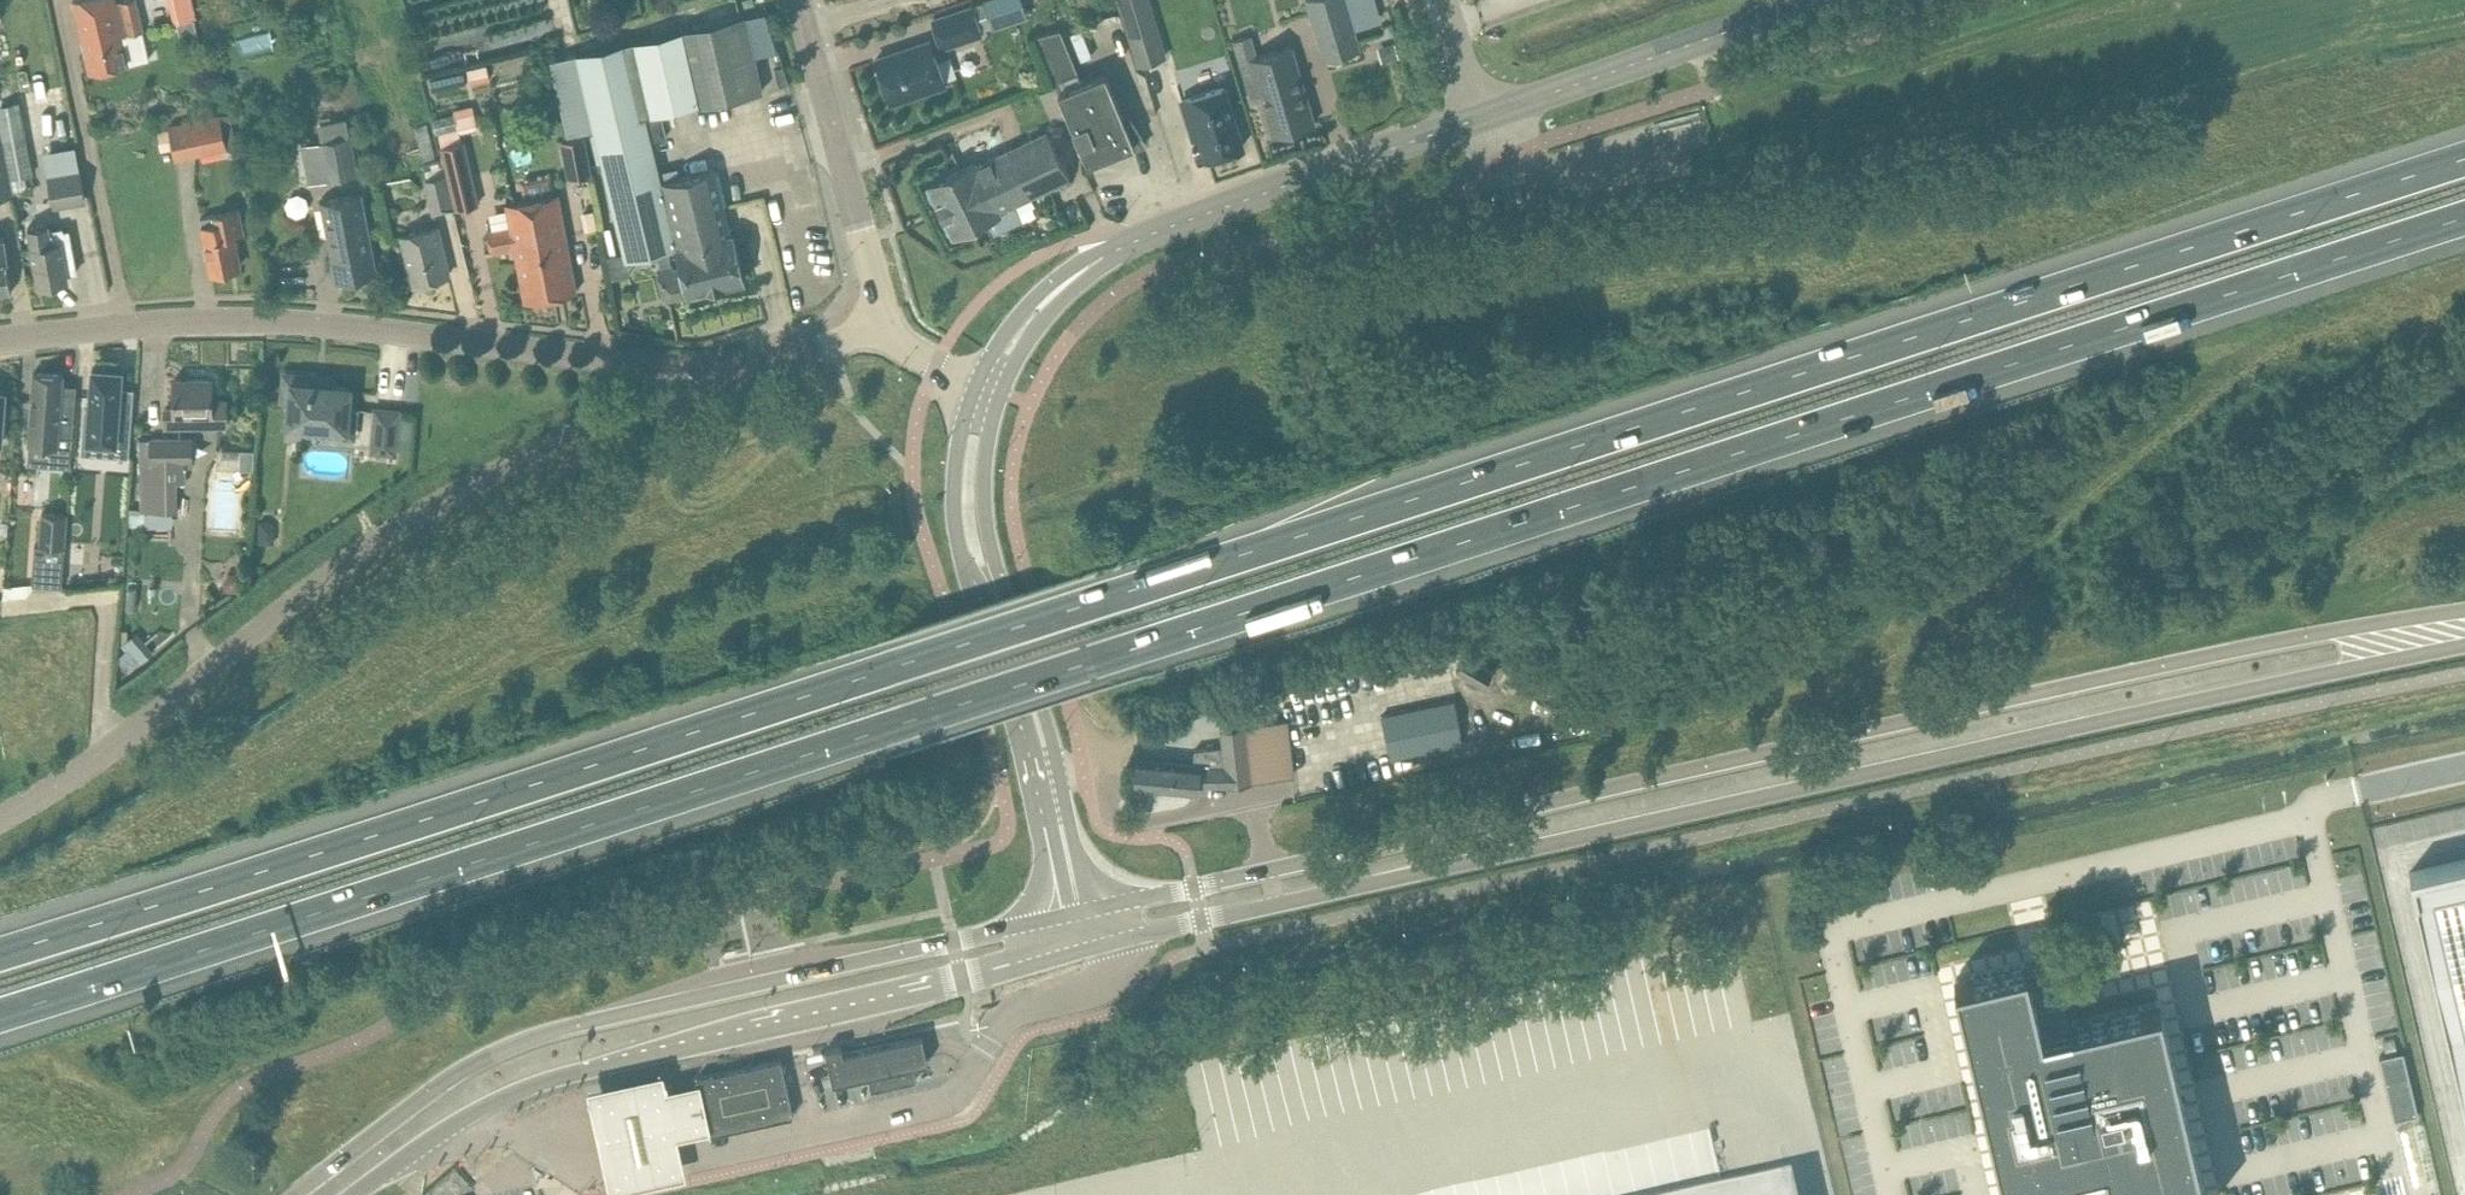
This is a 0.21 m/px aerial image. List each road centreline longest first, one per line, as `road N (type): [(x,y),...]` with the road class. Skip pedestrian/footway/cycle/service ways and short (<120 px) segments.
road 1 (motorway): [(0,1015),(2464,219)]
road 2 (motorway): [(2464,159),(0,953)]
road 3 (secondary): [(2464,613),(2036,698),(1084,912)]
road 4 (secondary): [(1093,949),(2464,643)]
road 5 (secondary): [(1084,912),(531,1038),(444,1083),(292,1194)]
road 6 (residential): [(0,820),(122,742),(323,579),(464,489),(641,399),(652,367)]
road 7 (secondary): [(362,1194),(438,1138),(520,1091),(1093,949)]
road 8 (residential): [(0,340),(274,319),(652,367)]
road 9 (tertiary): [(1058,290),(1152,235),(1483,119)]
road 10 (tertiary): [(1483,119),(1820,0)]
road 11 (tertiary): [(889,330),(799,0)]
road 12 (tertiary): [(1084,912),(1050,766),(996,600)]
road 13 (residential): [(652,367),(731,370),(889,330)]
road 14 (tertiary): [(976,380),(953,499),(960,551),(996,600)]
road 15 (tertiary): [(996,600),(983,489),(1002,392)]
road 16 (tertiary): [(1058,290),(1027,303),(976,380)]
road 17 (unclassified): [(1483,119),(1446,0)]

